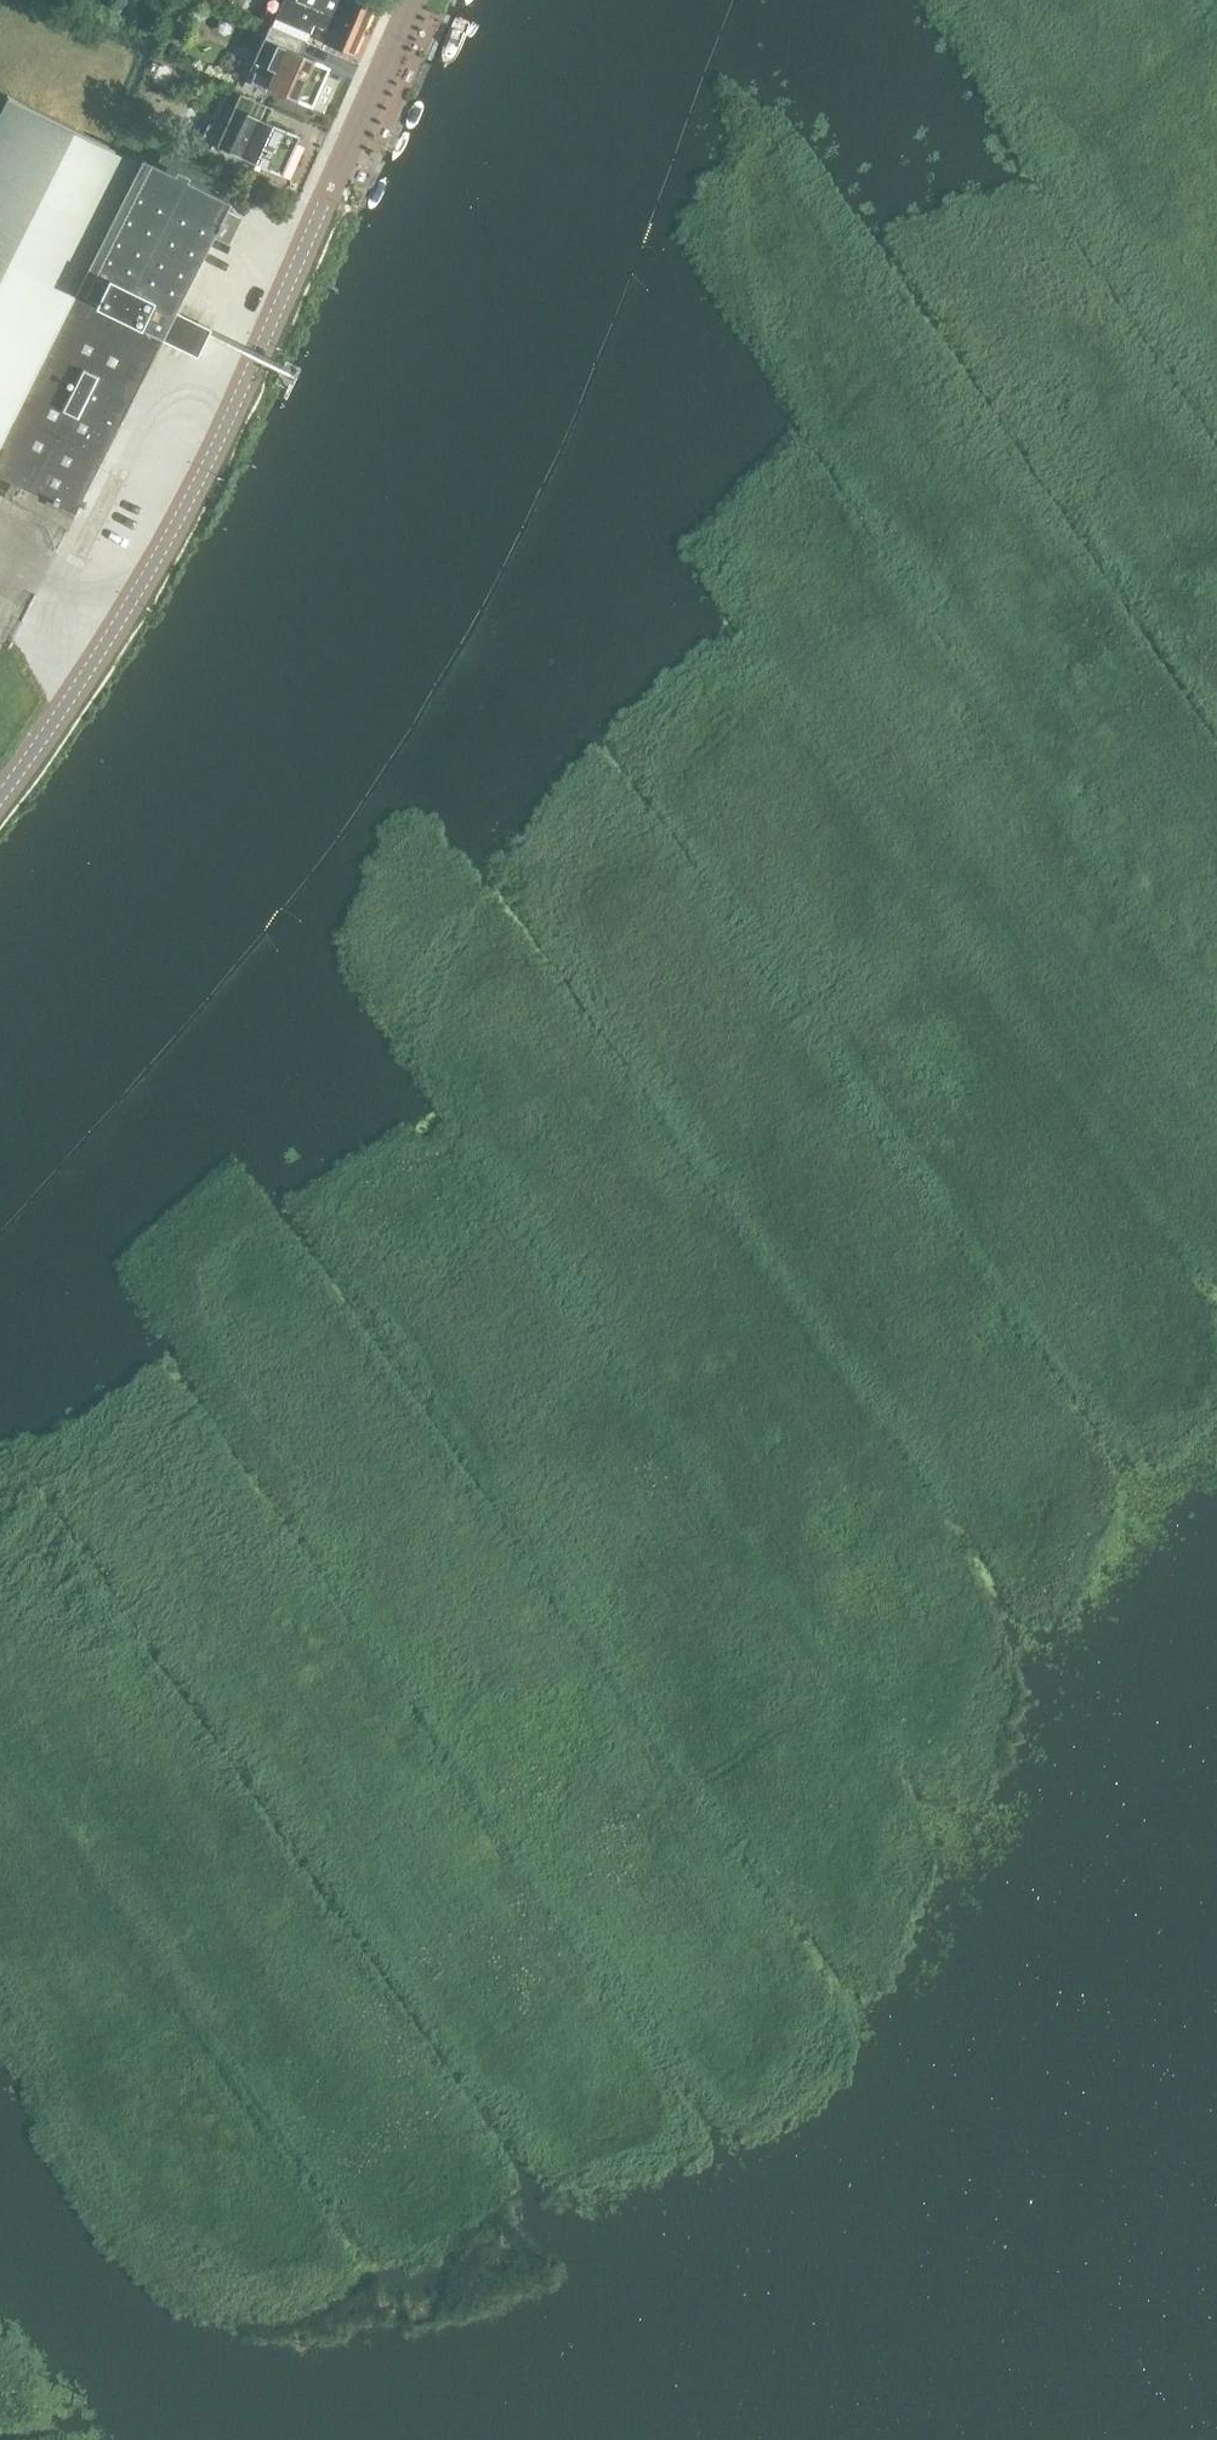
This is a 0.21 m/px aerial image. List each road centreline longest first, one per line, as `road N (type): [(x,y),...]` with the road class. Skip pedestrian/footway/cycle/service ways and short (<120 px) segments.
road 1 (tertiary): [(0,799),(93,665),(189,503),(255,373),(414,0)]

